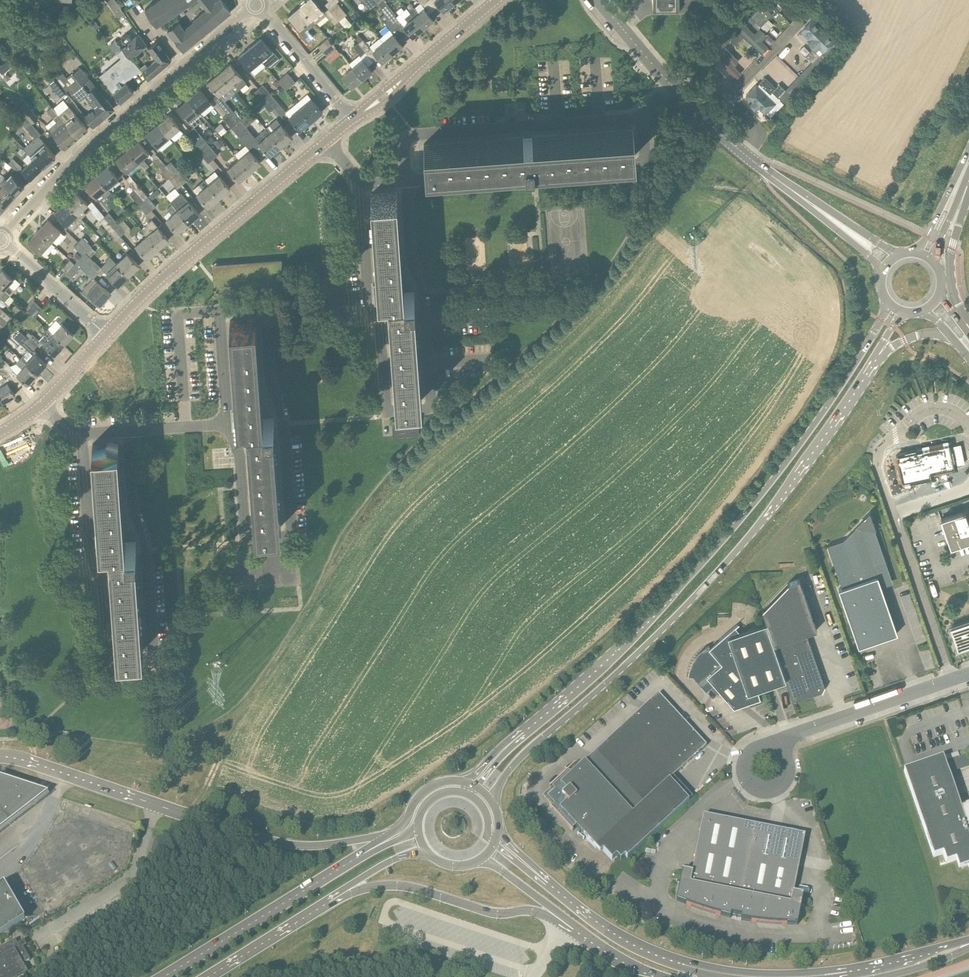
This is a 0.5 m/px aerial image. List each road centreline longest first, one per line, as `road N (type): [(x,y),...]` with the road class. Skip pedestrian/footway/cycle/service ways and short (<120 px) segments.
road 1 (primary): [(888,303),(769,487),(690,579),(500,752)]
road 2 (primary): [(493,804),(519,759),(679,614),(744,542),(876,354)]
road 3 (residential): [(361,184),(368,296),(393,412),(424,410),(432,402),(406,181)]
road 4 (residential): [(78,436),(108,657),(147,660),(153,650),(146,543),(133,501),(128,432)]
road 5 (residential): [(223,425),(239,450),(249,536),(289,534),(283,418),(265,313),(220,311)]
road 6 (primary): [(388,835),(283,843),(0,756)]
road 7 (residential): [(0,240),(90,144),(254,4)]
road 8 (residential): [(108,334),(158,282),(326,142)]
road 9 (residential): [(406,181),(635,166),(645,156),(643,118)]
road 10 (residential): [(643,118),(413,135),(405,145),(406,181)]
road 11 (primary): [(348,891),(412,887),(490,911),(536,911),(577,928)]
road 12 (primary): [(363,853),(163,976)]
road 13 (residential): [(352,120),(497,0)]
road 14 (residential): [(746,155),(759,133),(736,91),(805,18)]
road 15 (tertiary): [(677,962),(605,927),(532,869)]
road 16 (tertiary): [(956,948),(791,973)]
road 17 (primary): [(208,976),(348,891)]
road 18 (unclassified): [(352,120),(254,4)]
road 19 (unclassified): [(186,427),(179,321),(185,313),(220,311)]
road 20 (residential): [(108,334),(0,242)]
road 21 (primary): [(968,321),(954,297),(951,263),(964,185)]

